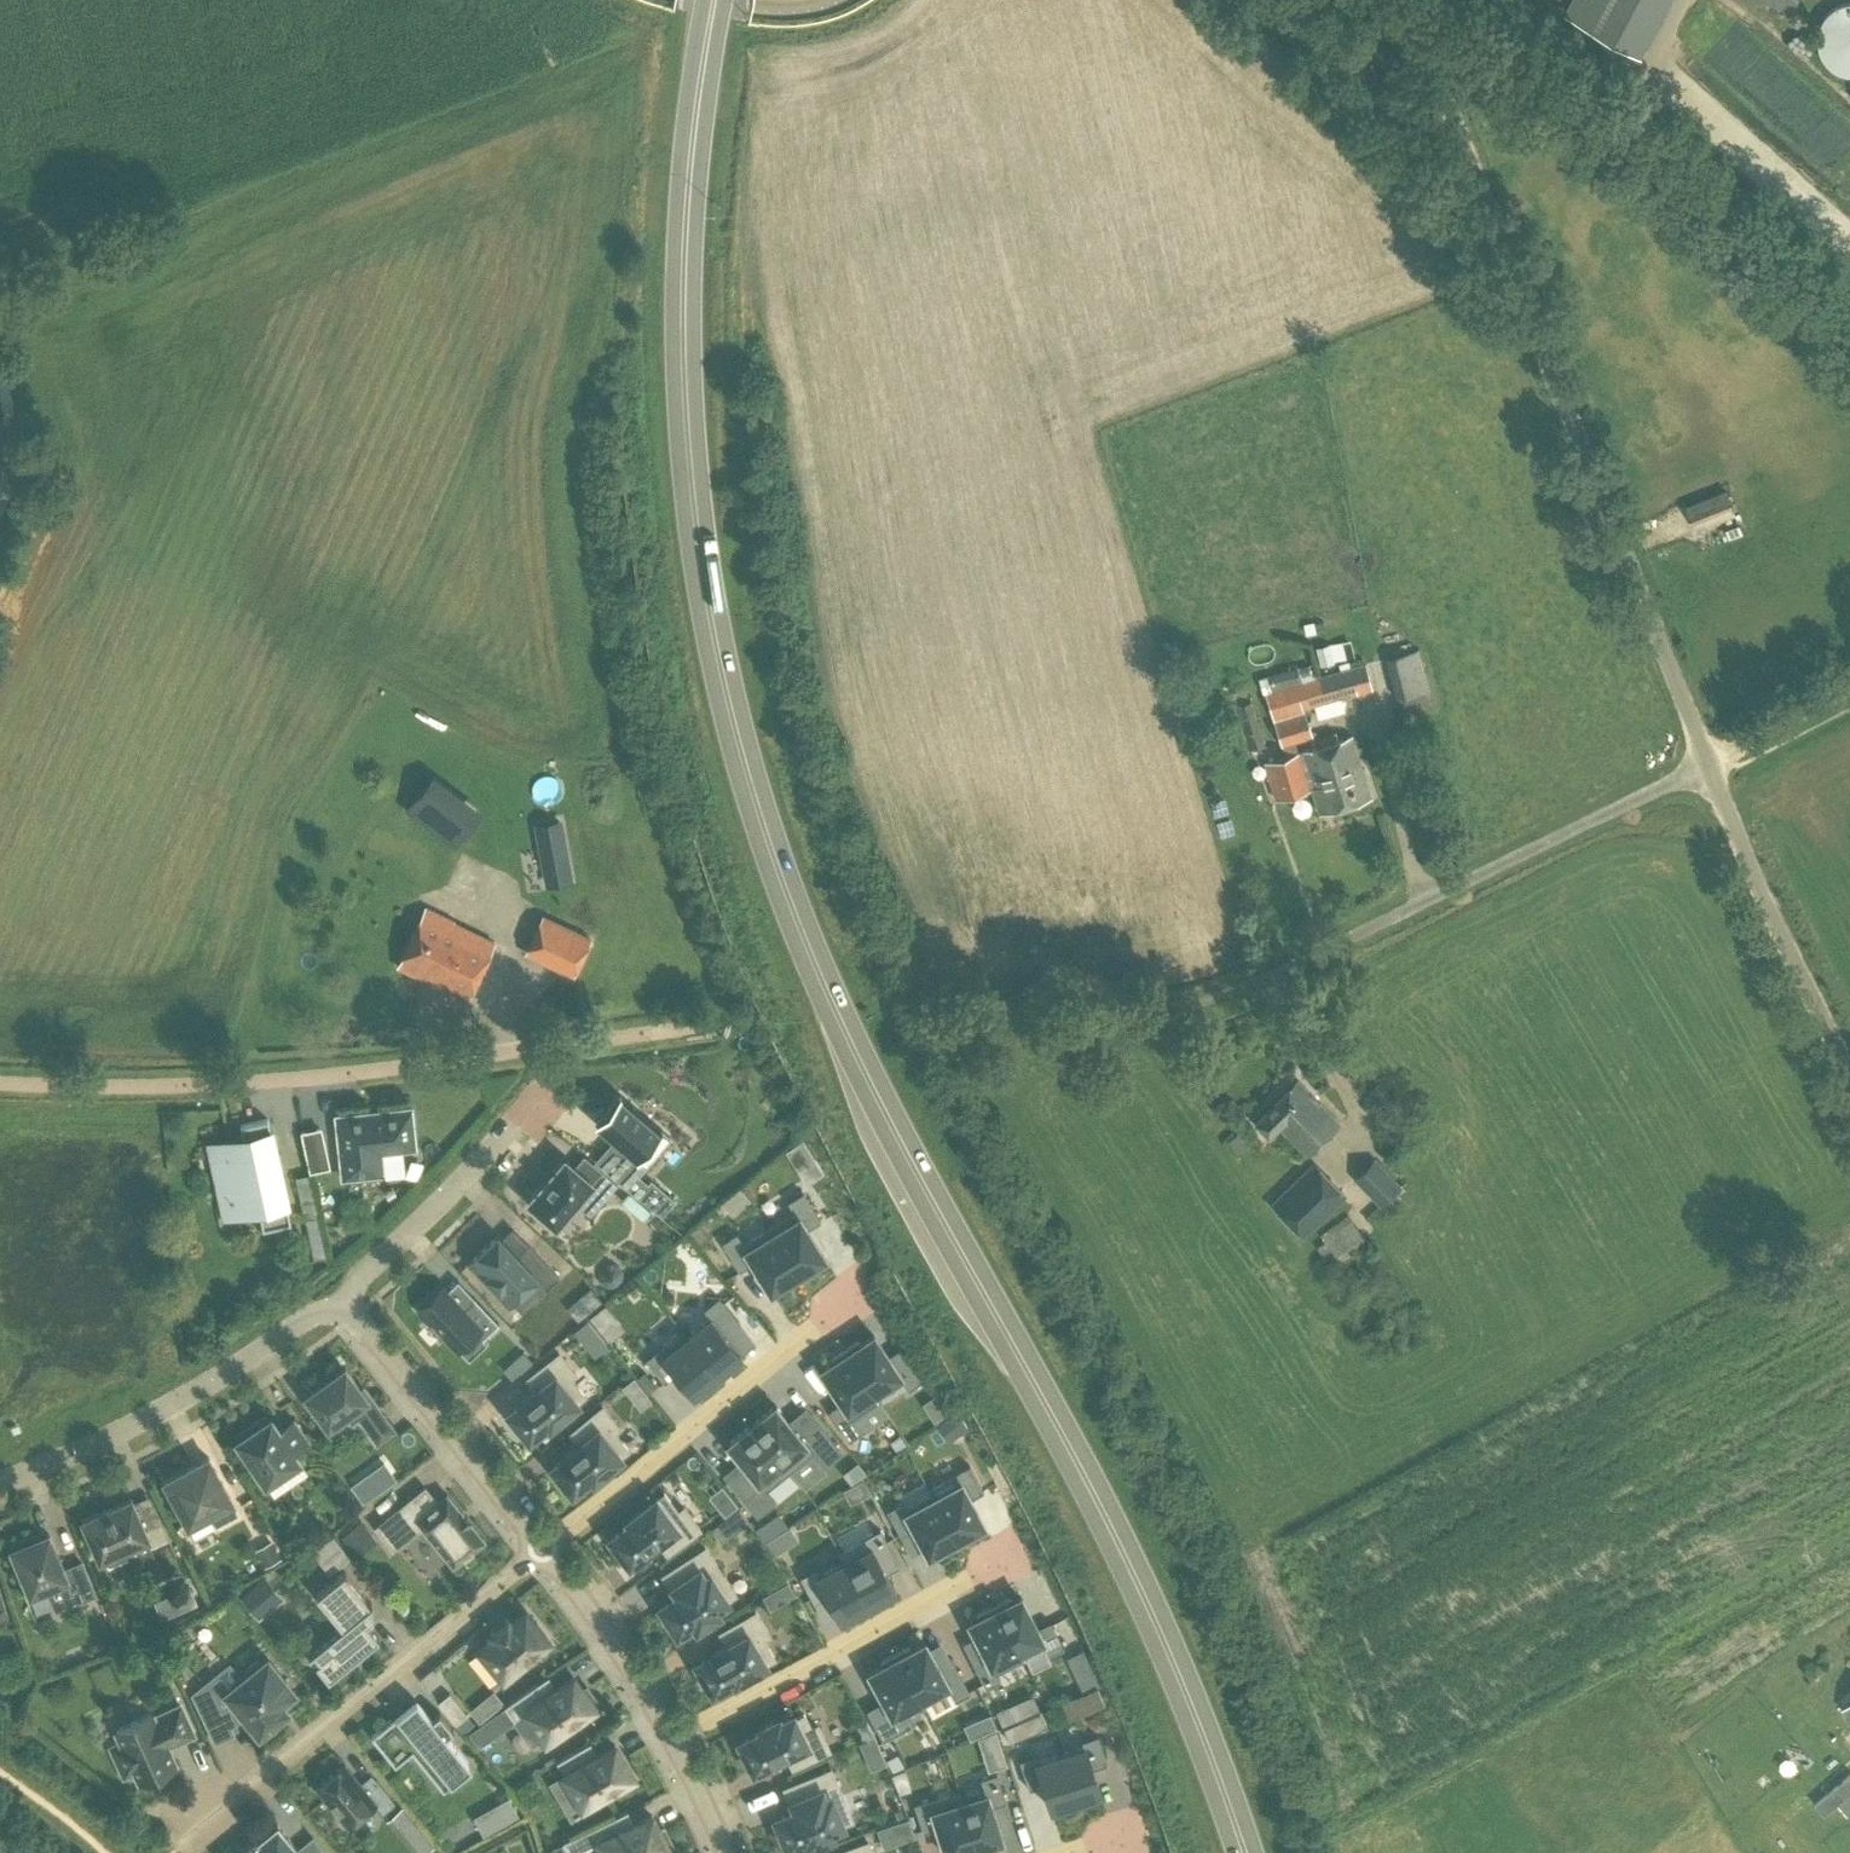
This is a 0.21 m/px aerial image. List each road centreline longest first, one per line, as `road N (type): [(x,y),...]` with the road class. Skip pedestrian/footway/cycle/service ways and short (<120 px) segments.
road 1 (primary): [(1243,1852),(1180,1674),(1114,1530),(888,1125),(812,959),(732,732),(691,504),(680,307),(694,113),(713,0)]
road 2 (unclassified): [(1704,753),(1554,374),(1423,6)]
road 3 (unclassified): [(979,1014),(1072,1014),(1223,996),(1330,950),(1704,753)]
road 4 (residential): [(697,1027),(185,1087),(0,1082)]
road 5 (unclassified): [(1849,336),(1663,160),(1423,6)]
road 6 (residential): [(191,1841),(542,1548)]
road 7 (residential): [(337,1303),(200,1396),(0,1486)]
road 8 (residential): [(542,1548),(835,1314)]
road 9 (unclassified): [(1849,1081),(1704,753)]
road 10 (residential): [(672,1738),(977,1580)]
road 11 (residential): [(542,1548),(337,1303)]
road 12 (residential): [(544,1086),(337,1303)]
road 13 (residential): [(672,1738),(542,1548)]
road 14 (track): [(1849,689),(1704,753)]
road 15 (residential): [(726,1852),(672,1738)]

